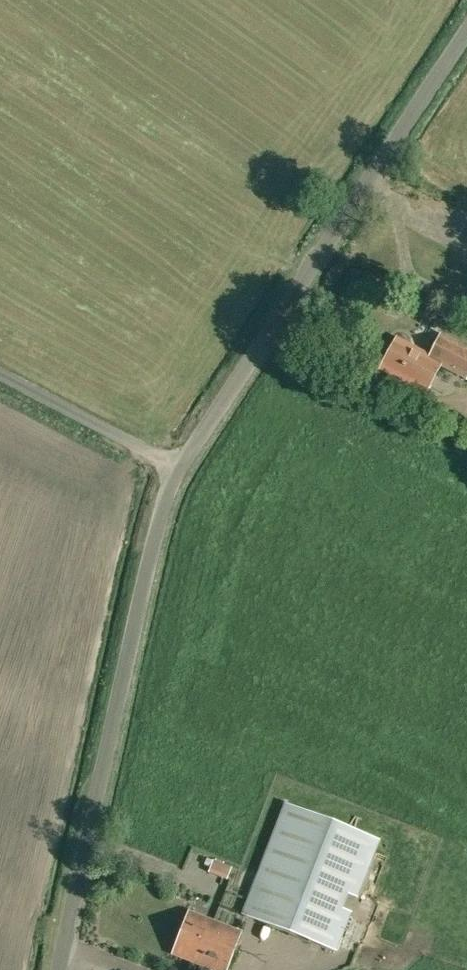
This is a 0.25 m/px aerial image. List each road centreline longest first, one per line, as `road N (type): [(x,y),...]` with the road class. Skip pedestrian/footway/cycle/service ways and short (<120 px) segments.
road 1 (unclassified): [(177,471),(466,32)]
road 2 (unclassified): [(59,969),(154,543),(177,471)]
road 3 (unclassified): [(177,471),(0,378)]

